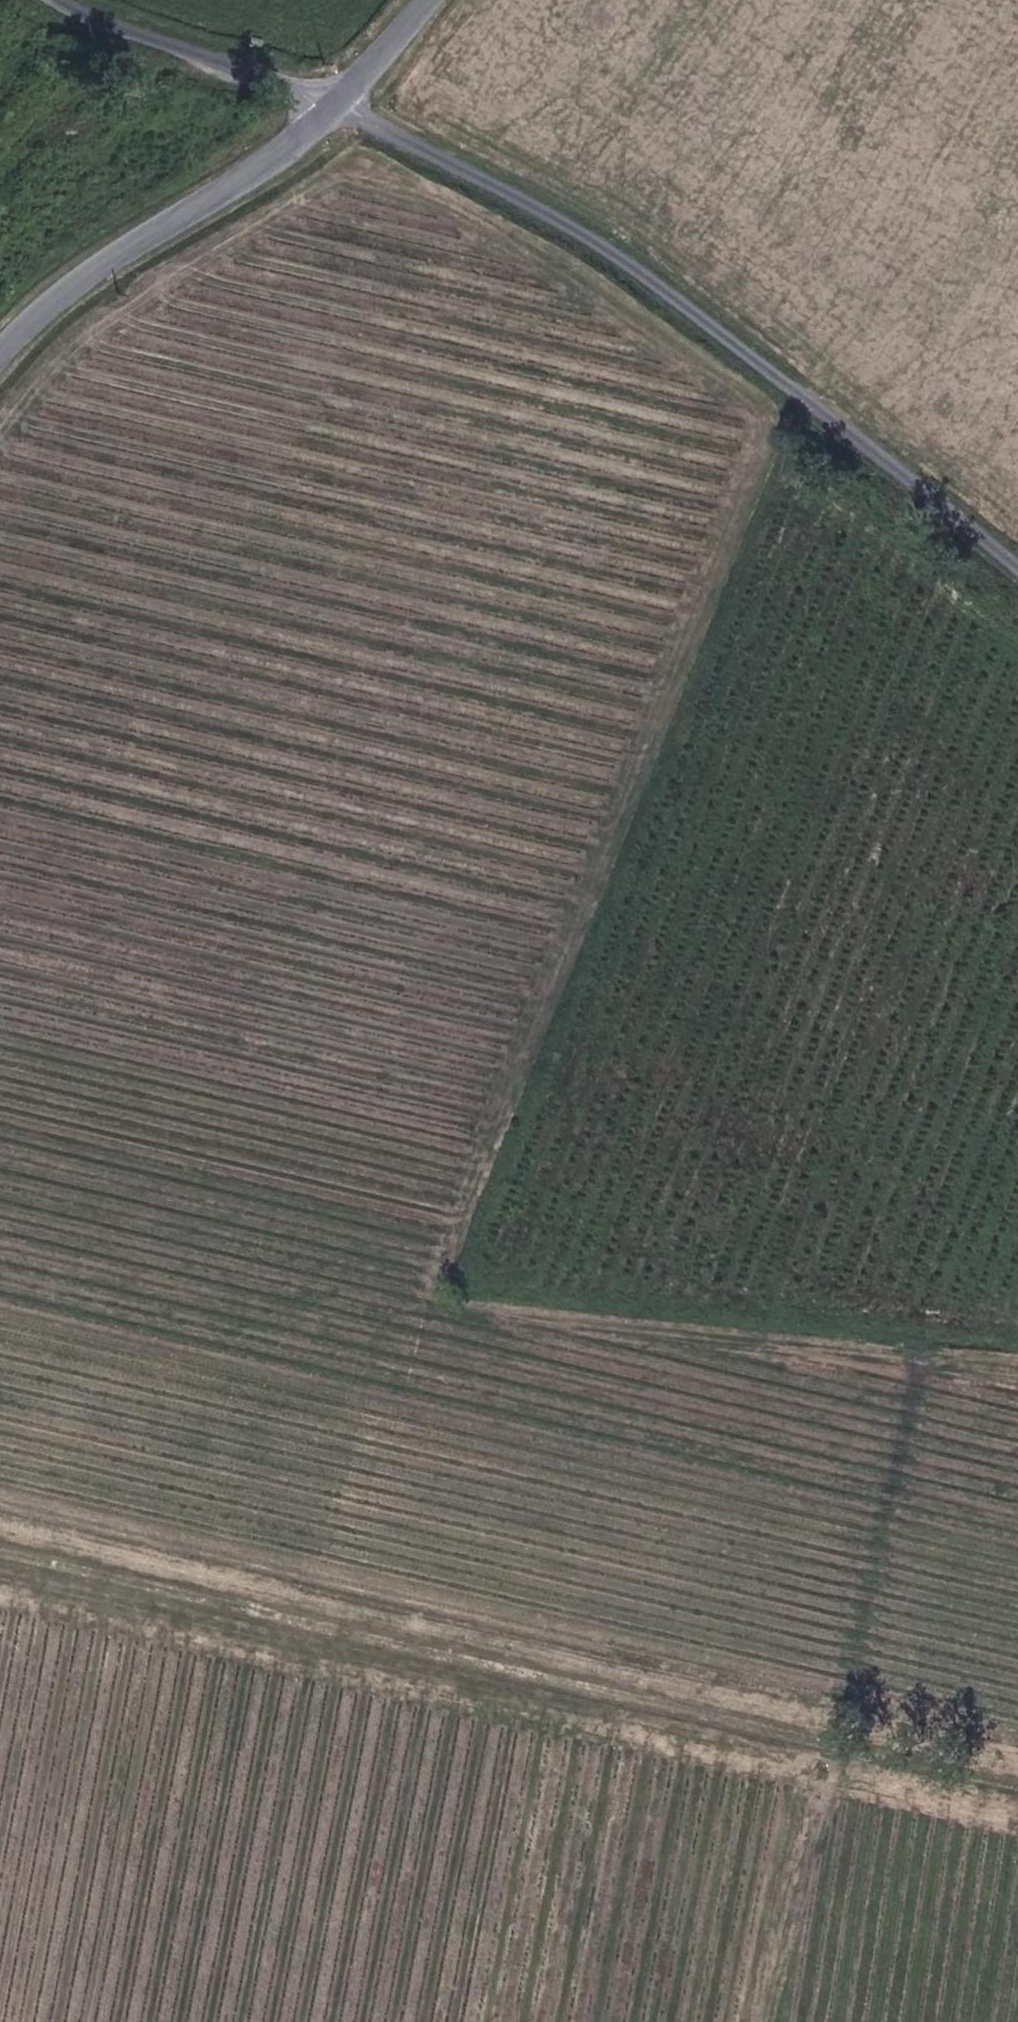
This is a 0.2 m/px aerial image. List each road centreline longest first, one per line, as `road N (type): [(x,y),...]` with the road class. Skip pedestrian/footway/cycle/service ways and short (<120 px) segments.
road 1 (unclassified): [(1017,565),(621,258),(336,100)]
road 2 (unclassified): [(336,100),(236,185),(56,301),(0,355)]
road 3 (unclassified): [(336,100),(69,0)]
road 4 (unclassified): [(432,0),(336,100)]

